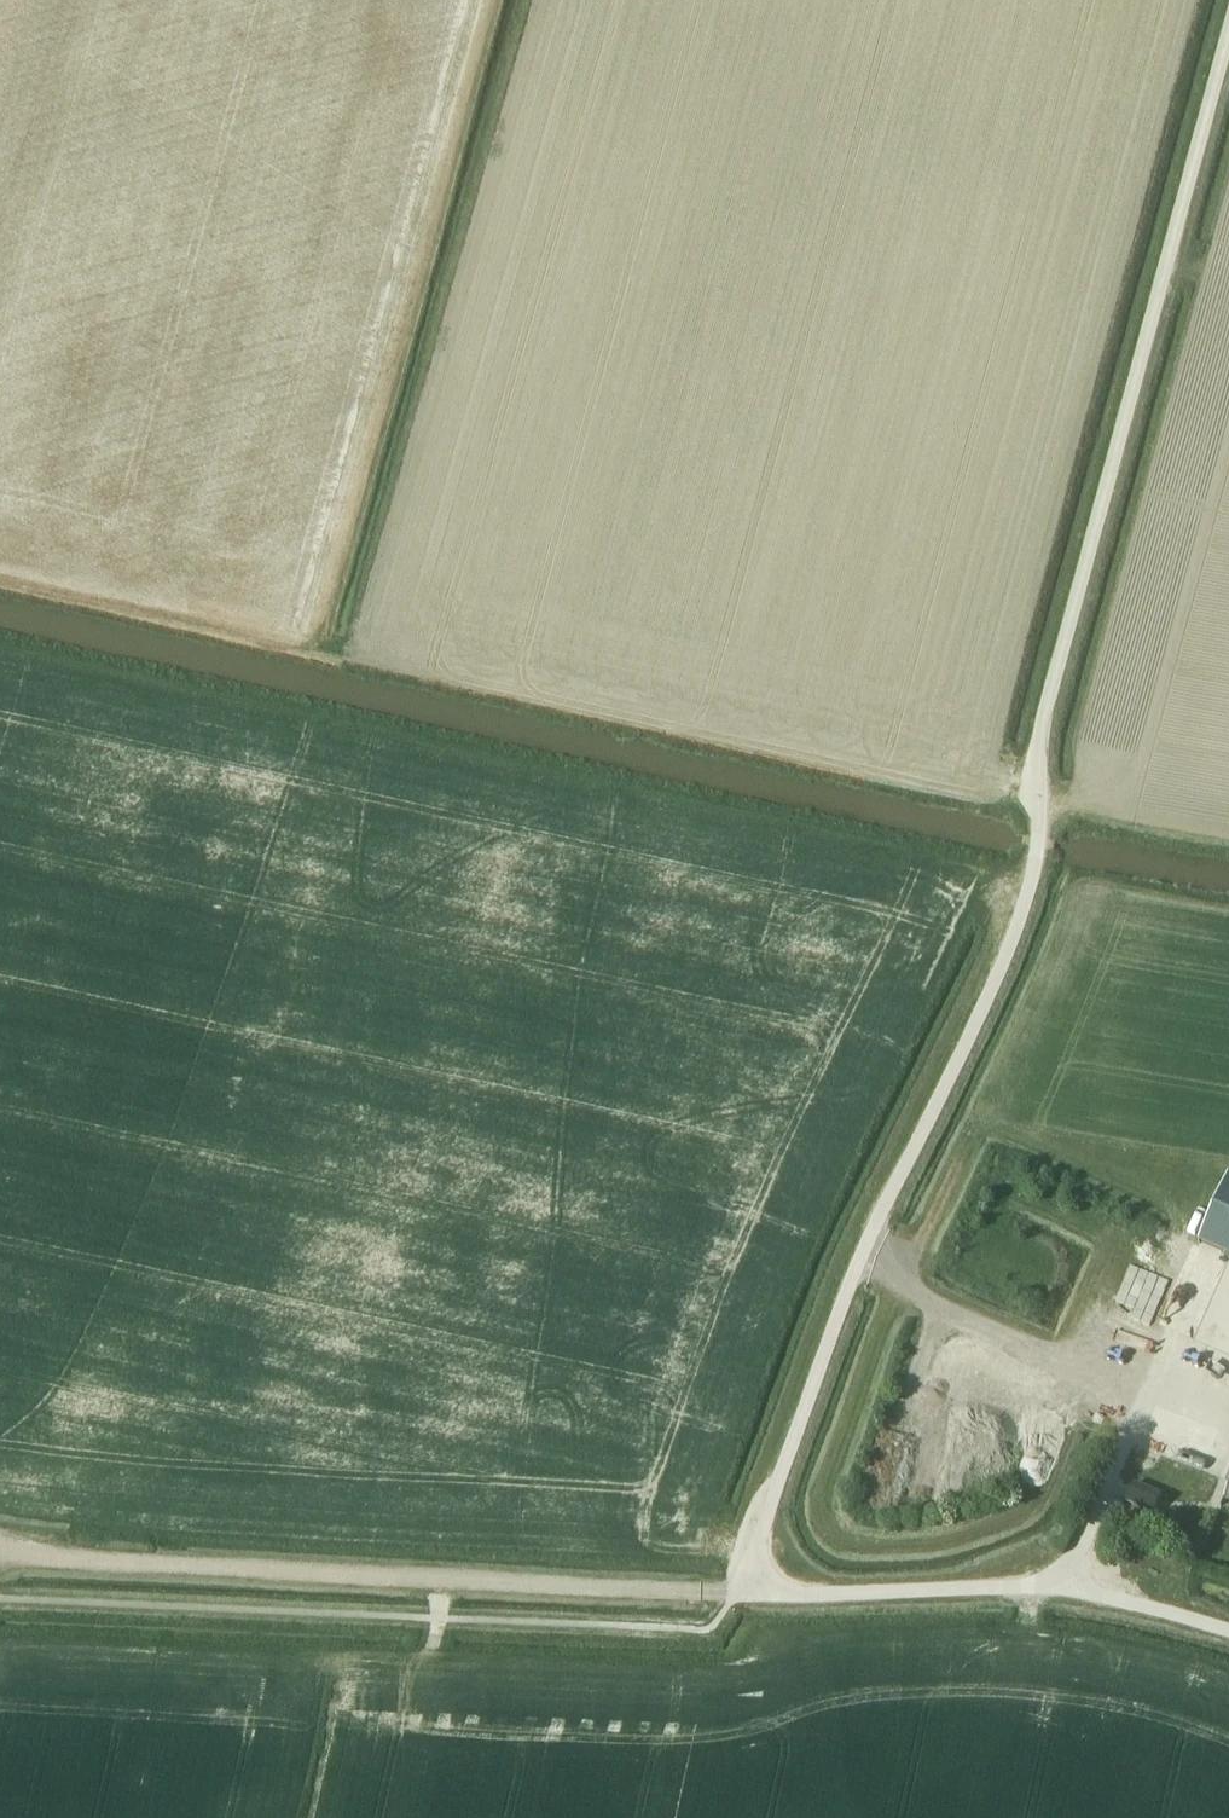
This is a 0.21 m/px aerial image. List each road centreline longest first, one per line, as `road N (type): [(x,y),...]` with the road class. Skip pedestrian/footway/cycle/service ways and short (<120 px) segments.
road 1 (unclassified): [(1228,1632),(1073,1588),(741,1590),(859,1260),(994,983),(1026,899),(1046,707),(1228,26)]
road 2 (track): [(741,1590),(0,1557)]

